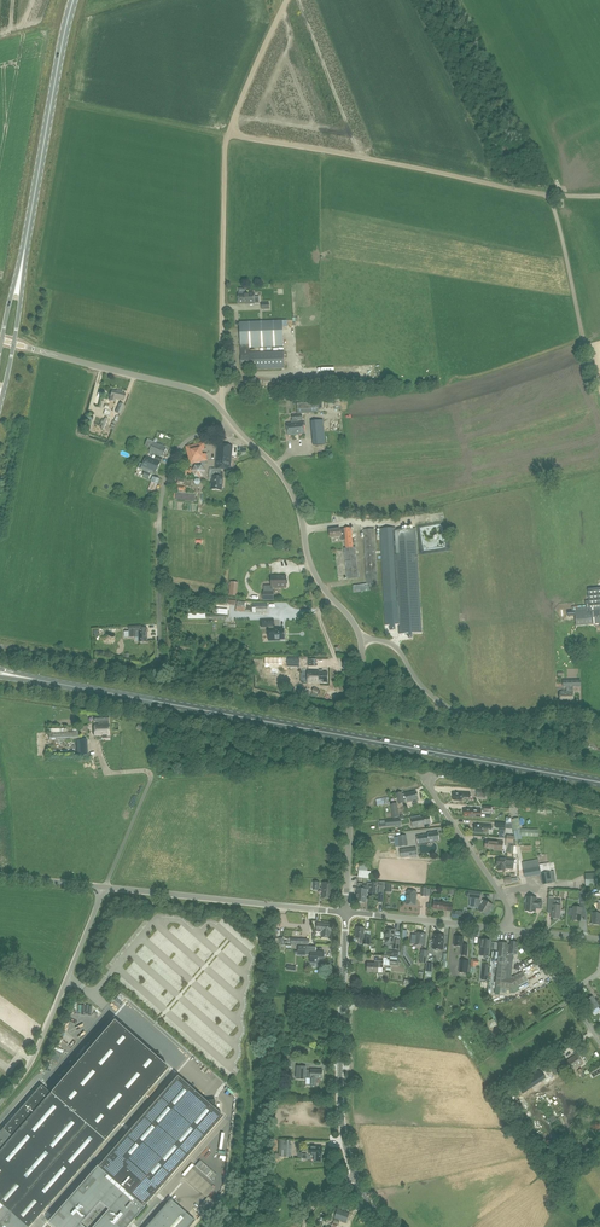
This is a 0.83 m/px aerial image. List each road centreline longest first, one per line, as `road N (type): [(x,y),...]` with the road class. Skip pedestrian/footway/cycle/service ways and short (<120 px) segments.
road 1 (track): [(599,195),(521,190),(71,103)]
road 2 (primary): [(599,782),(126,695)]
road 3 (unclassified): [(231,423),(187,440),(168,468),(155,664),(139,670),(0,645)]
road 4 (unclassified): [(218,404),(225,143),(286,0)]
road 5 (tertiary): [(389,1226),(354,1176),(344,1137),(347,913)]
road 6 (tertiary): [(347,913),(361,640)]
road 7 (unclassified): [(361,640),(392,645),(428,692),(465,714),(599,721)]
road 8 (tertiary): [(23,257),(72,0)]
road 9 (tertiary): [(361,640),(314,575),(283,477),(231,423)]
road 10 (unclassified): [(347,913),(105,887)]
road 11 (unclassified): [(0,1104),(32,1059),(105,887)]
road 12 (tertiary): [(218,404),(196,389),(13,343)]
road 13 (unclassified): [(599,389),(551,195)]
road 14 (unclassified): [(105,887),(151,777),(110,772),(98,751)]
road 15 (unclassified): [(508,929),(504,899),(422,773)]
road 16 (unclassified): [(508,929),(347,913)]
road 17 (primary): [(126,695),(0,666)]
road 18 (primary): [(0,679),(126,695)]

